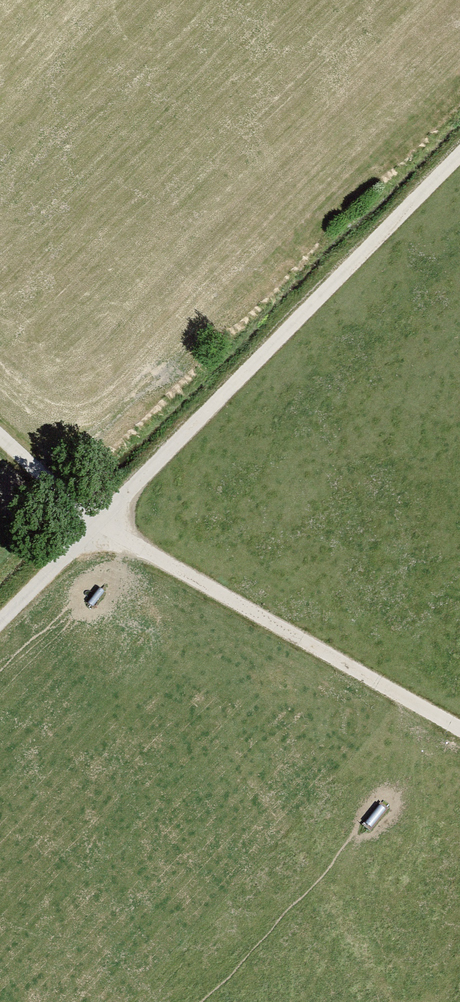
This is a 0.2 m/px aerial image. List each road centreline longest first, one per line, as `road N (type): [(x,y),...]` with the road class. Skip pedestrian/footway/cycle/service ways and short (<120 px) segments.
road 1 (tertiary): [(98,520),(459,154)]
road 2 (track): [(459,727),(98,520)]
road 3 (tertiary): [(0,620),(98,520)]
road 4 (unclassified): [(0,431),(98,520)]

